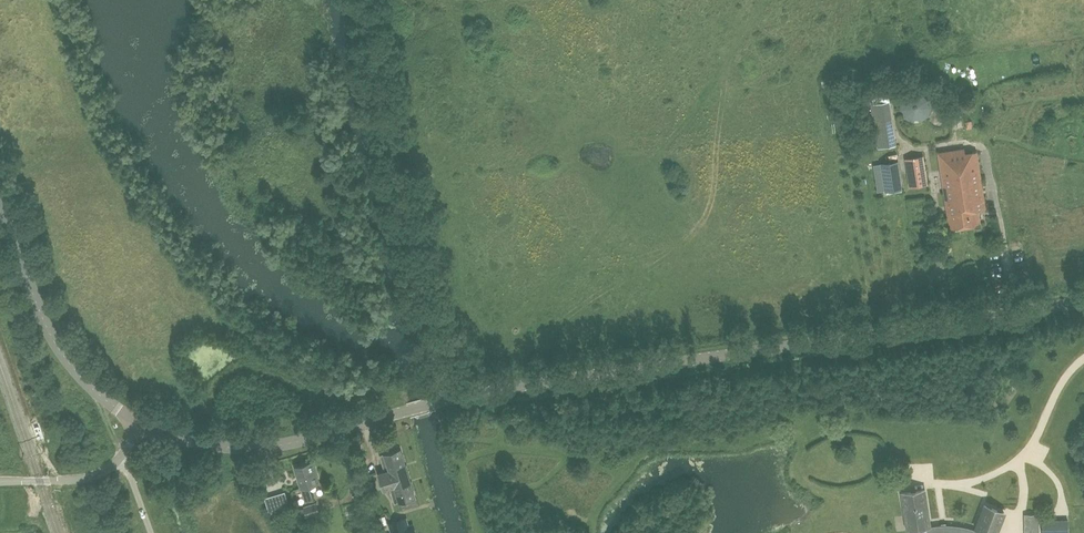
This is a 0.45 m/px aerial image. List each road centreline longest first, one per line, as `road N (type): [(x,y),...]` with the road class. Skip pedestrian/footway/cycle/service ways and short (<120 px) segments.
road 1 (tertiary): [(139,421),(204,447),(272,449),(451,398),(1083,303)]
road 2 (track): [(451,398),(363,0)]
road 3 (tertiary): [(139,421),(91,387),(58,349),(0,203)]
road 4 (unclassified): [(139,421),(124,454),(96,475),(0,481)]

